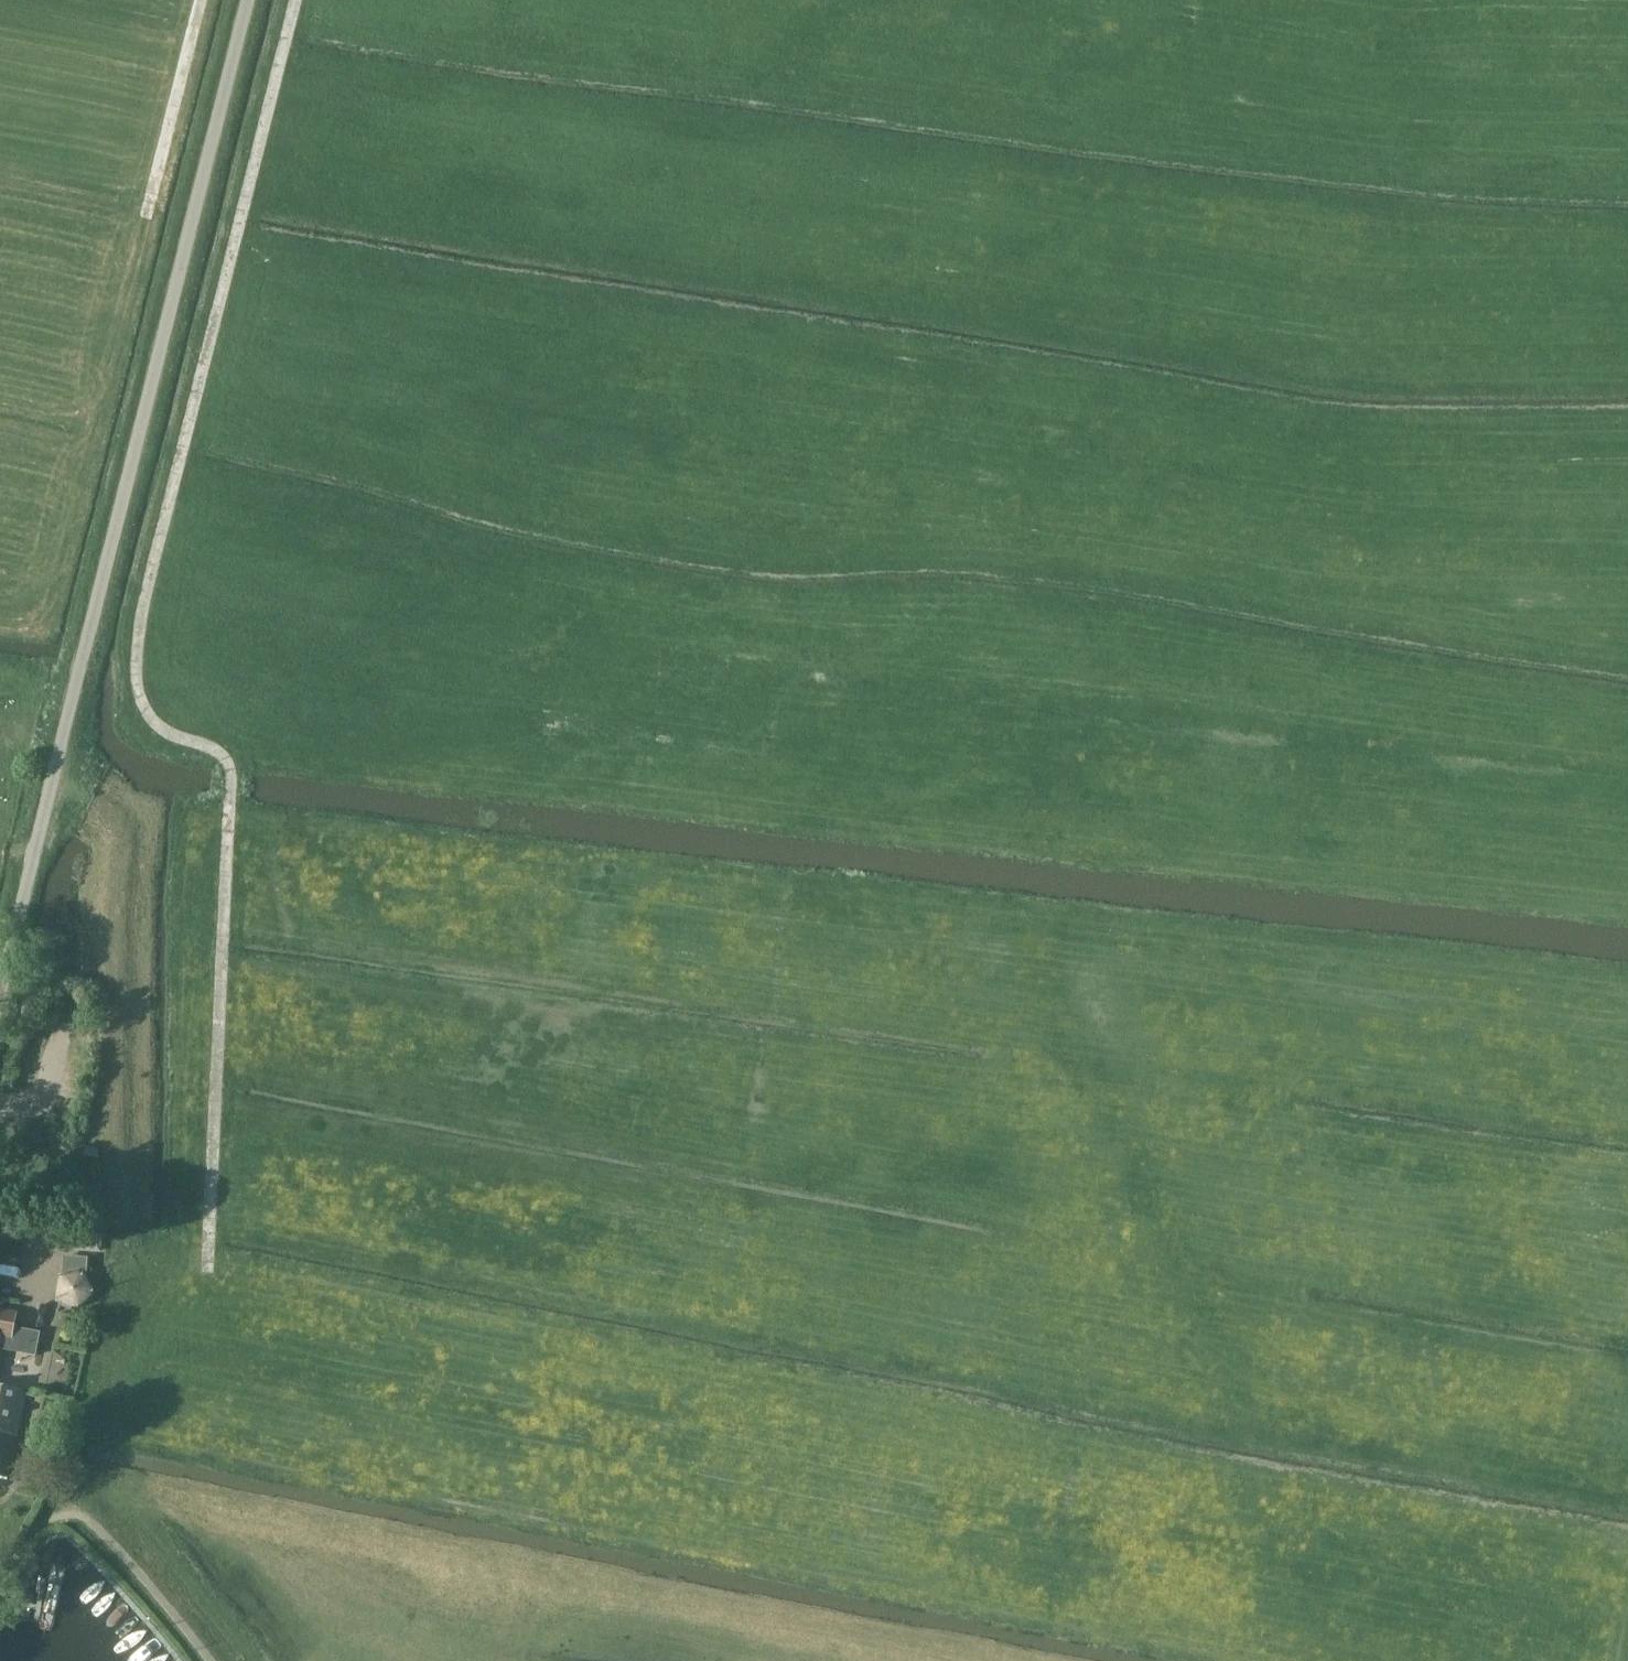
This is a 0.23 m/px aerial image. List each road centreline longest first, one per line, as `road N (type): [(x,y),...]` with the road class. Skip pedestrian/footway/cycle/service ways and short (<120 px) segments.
road 1 (unclassified): [(0,1001),(248,0)]
road 2 (track): [(109,1115),(118,825),(90,799),(52,783)]

